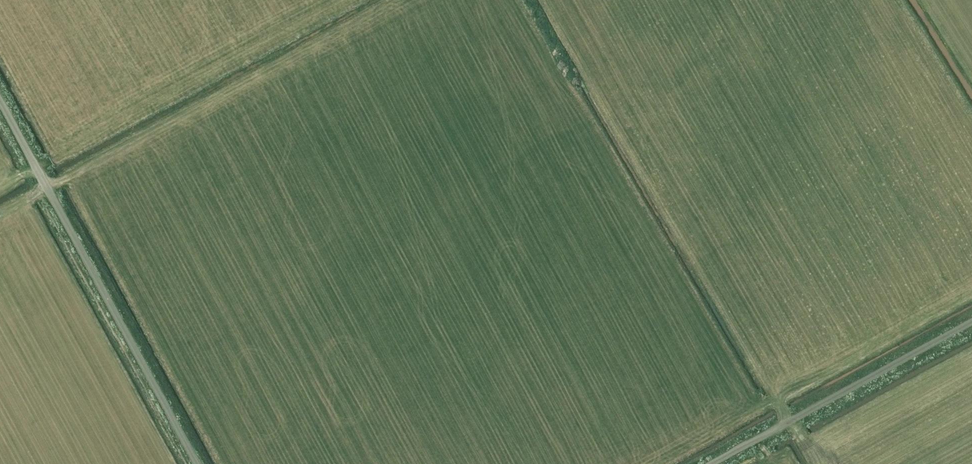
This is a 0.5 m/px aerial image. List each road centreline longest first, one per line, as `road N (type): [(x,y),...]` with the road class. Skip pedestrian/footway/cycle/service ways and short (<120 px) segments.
road 1 (unclassified): [(197,463),(0,111)]
road 2 (unclassified): [(711,463),(971,321)]

